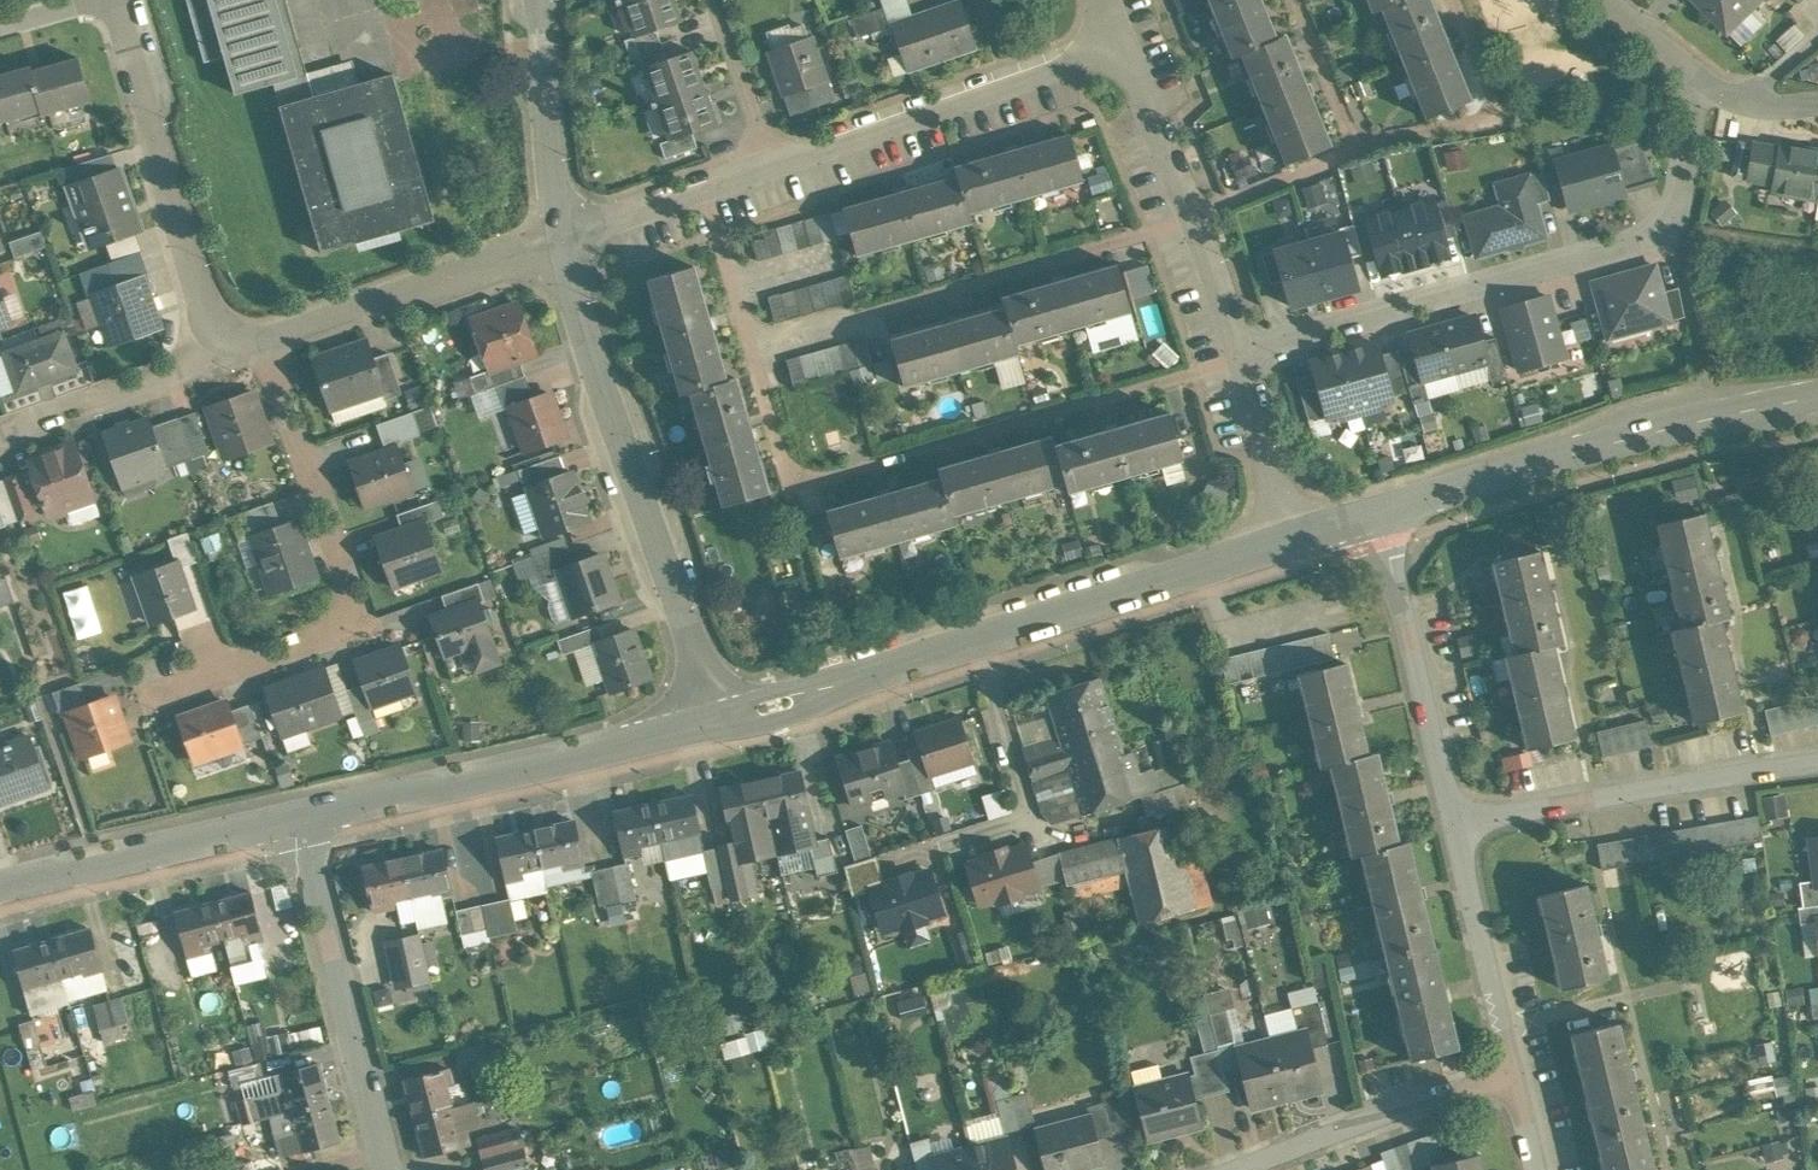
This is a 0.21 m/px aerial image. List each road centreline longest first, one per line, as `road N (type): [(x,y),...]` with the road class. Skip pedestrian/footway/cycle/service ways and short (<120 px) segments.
road 1 (residential): [(1709,74),(1685,212),(1662,235),(1276,336),(1242,355)]
road 2 (tertiary): [(728,715),(1284,538)]
road 3 (residential): [(267,337),(364,619),(161,688)]
road 4 (residential): [(728,715),(589,351),(558,238)]
road 5 (tertiary): [(1378,510),(1577,454),(1817,401)]
road 6 (tertiary): [(299,812),(728,715)]
road 7 (residential): [(1118,47),(763,168)]
road 8 (residential): [(401,1169),(299,812)]
road 9 (residential): [(122,0),(225,354)]
road 10 (residential): [(1459,824),(1817,763)]
road 11 (residential): [(1242,355),(1118,47)]
road 12 (residential): [(1378,510),(1459,824)]
road 13 (tertiary): [(0,886),(299,812)]
road 14 (residential): [(558,238),(267,337)]
road 15 (residential): [(1517,1075),(1248,1169)]
road 16 (residential): [(1459,824),(1517,1075)]
road 17 (residential): [(558,238),(539,0)]
road 18 (residential): [(225,354),(0,433)]
road 19 (residential): [(763,168),(558,238)]
road 20 (residential): [(1284,538),(1242,355)]
road 21 (residential): [(763,168),(710,0)]

